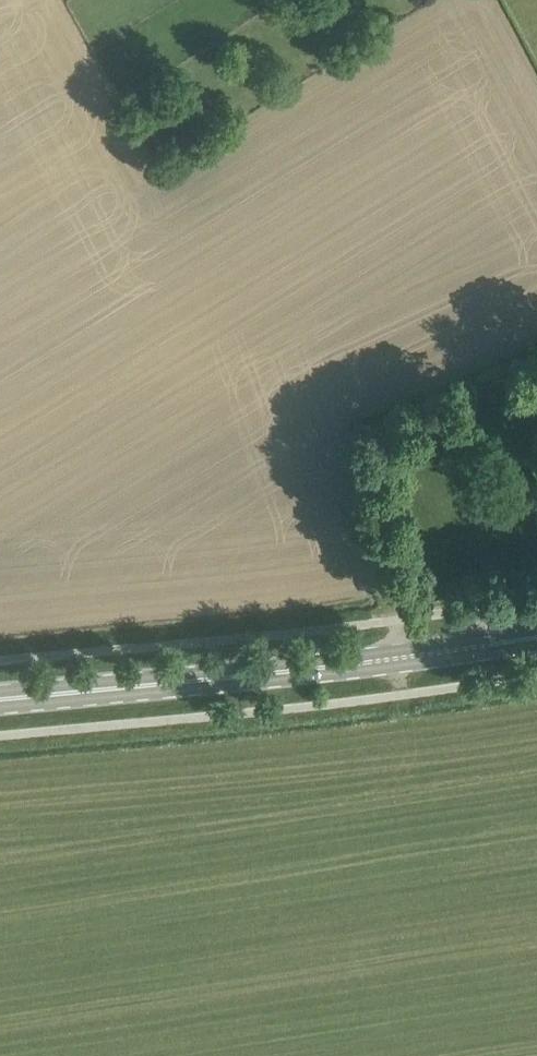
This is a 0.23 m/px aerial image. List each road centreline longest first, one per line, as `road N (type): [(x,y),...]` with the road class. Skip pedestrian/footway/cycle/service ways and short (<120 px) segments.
road 1 (primary): [(0,699),(381,661),(536,637)]

